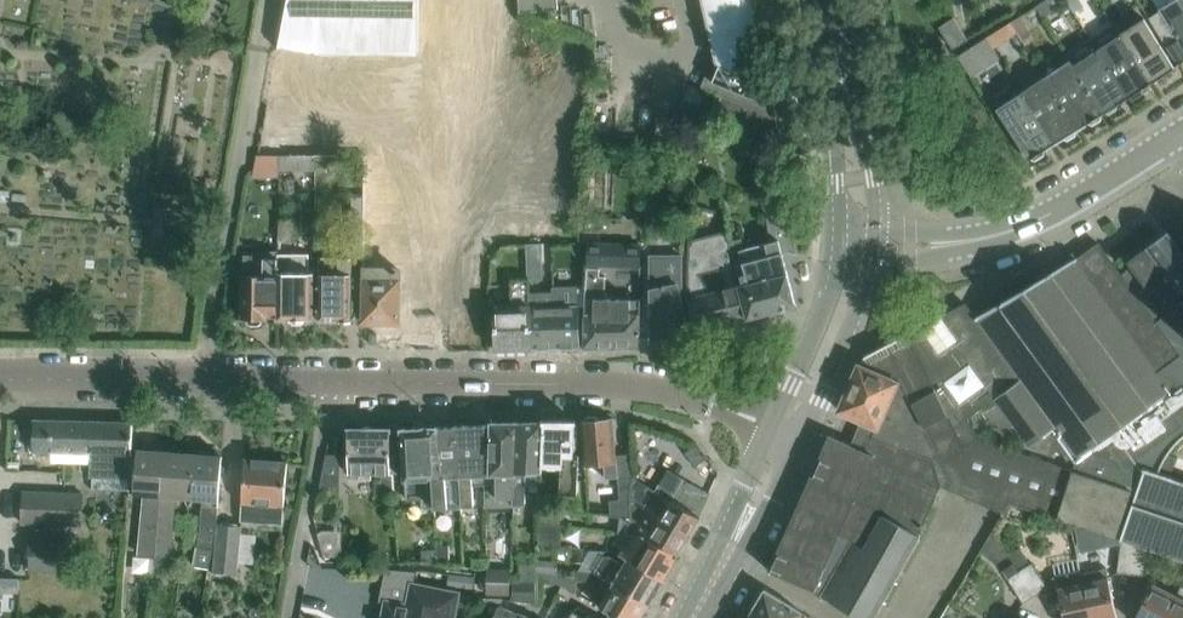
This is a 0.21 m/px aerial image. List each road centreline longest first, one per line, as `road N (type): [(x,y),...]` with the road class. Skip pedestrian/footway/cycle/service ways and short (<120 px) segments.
road 1 (residential): [(0,380),(603,383),(698,397),(786,431)]
road 2 (tertiary): [(856,239),(929,244),(1016,229),(1182,134)]
road 3 (tertiary): [(856,239),(823,0)]
road 4 (tertiary): [(691,617),(786,431)]
road 5 (tertiary): [(786,431),(841,311),(856,239)]

